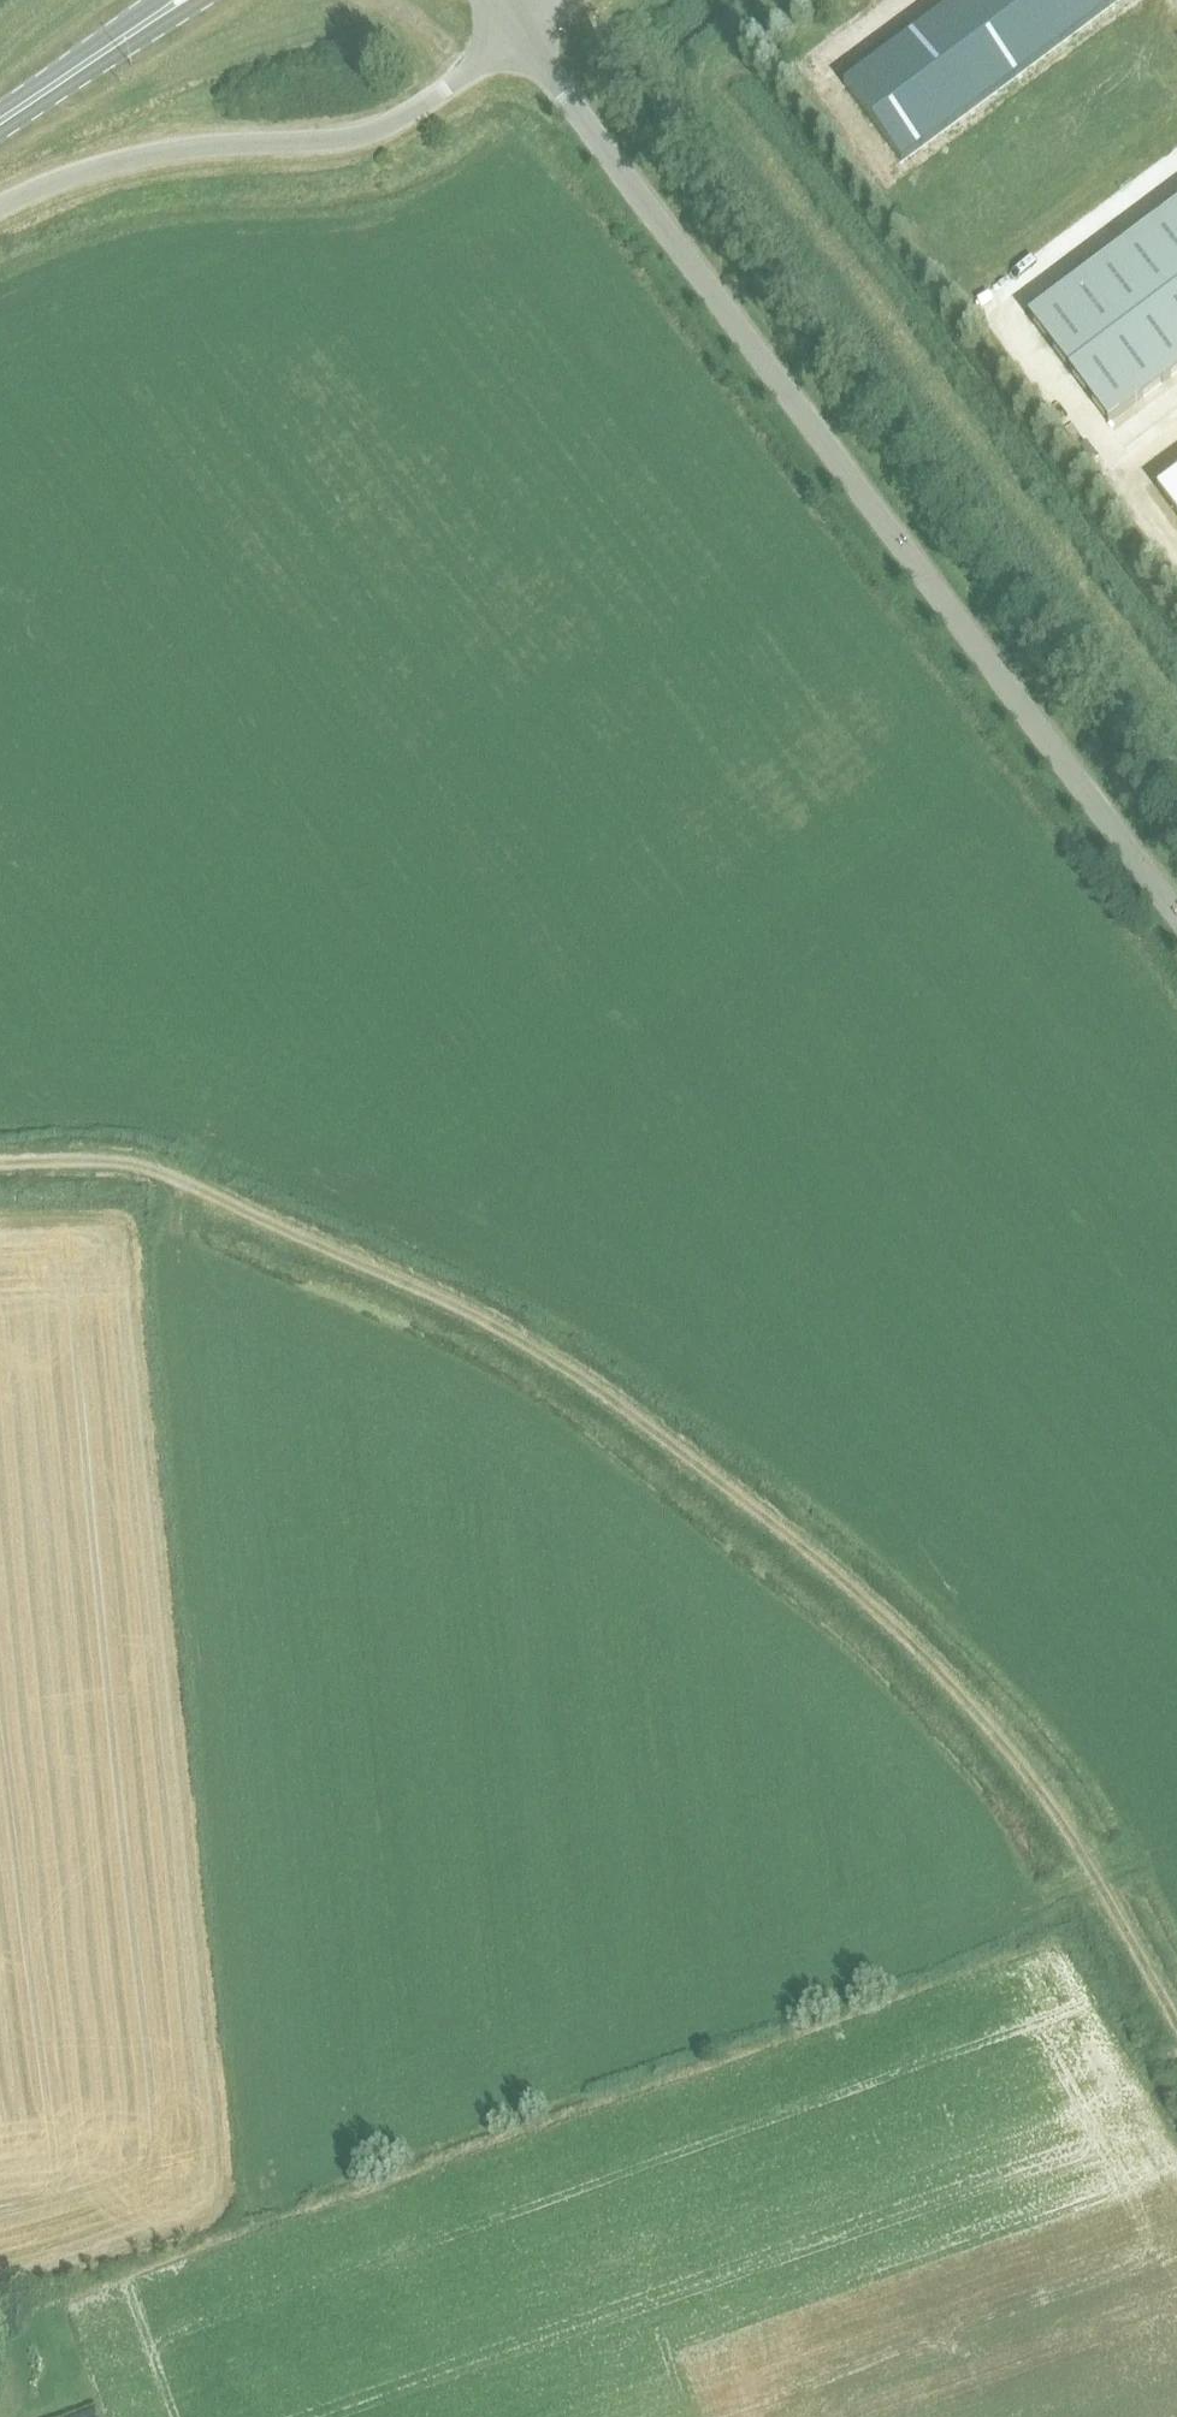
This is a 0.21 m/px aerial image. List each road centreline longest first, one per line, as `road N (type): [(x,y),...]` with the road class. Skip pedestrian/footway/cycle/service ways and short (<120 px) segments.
road 1 (track): [(0,1166),(140,1167),(495,1326),(577,1376),(906,1636),(1048,1796),(1176,2018)]
road 2 (unclassified): [(1176,921),(827,460),(522,34)]
road 3 (unclassified): [(0,208),(148,157),(367,136),(522,34)]
road 4 (secondary): [(0,121),(180,0)]

